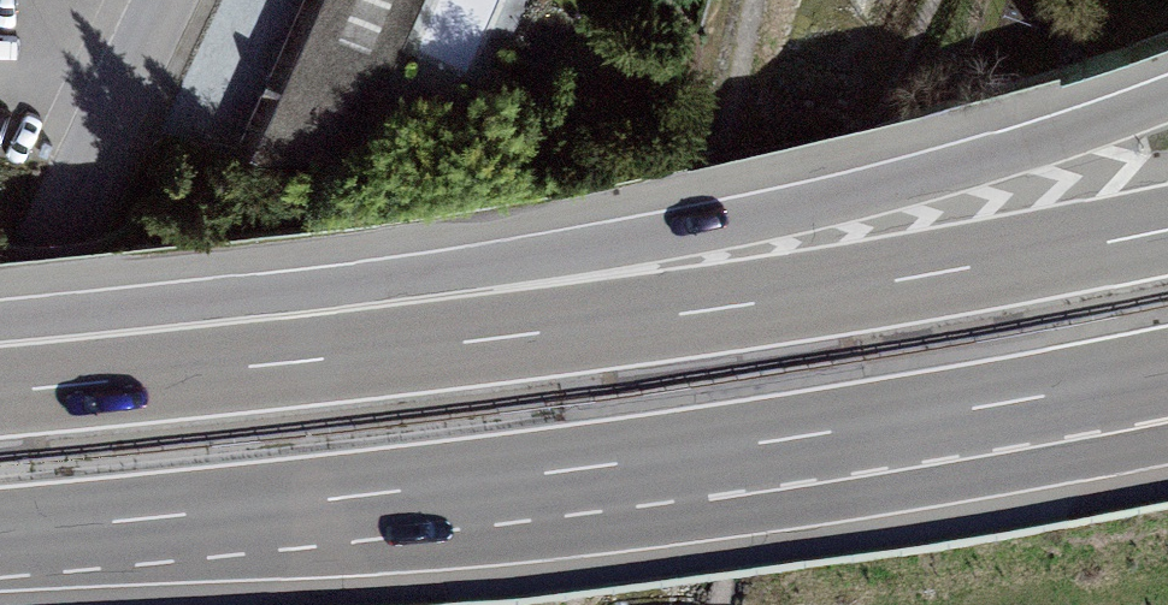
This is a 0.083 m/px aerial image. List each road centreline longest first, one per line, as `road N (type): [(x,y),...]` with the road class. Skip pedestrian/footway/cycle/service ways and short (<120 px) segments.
road 1 (motorway): [(0,534),(595,470),(1167,375)]
road 2 (motorway): [(1167,92),(875,188),(57,384)]
road 3 (motorway): [(1167,231),(902,279),(520,334),(57,384)]
road 4 (residential): [(0,362),(169,0)]

